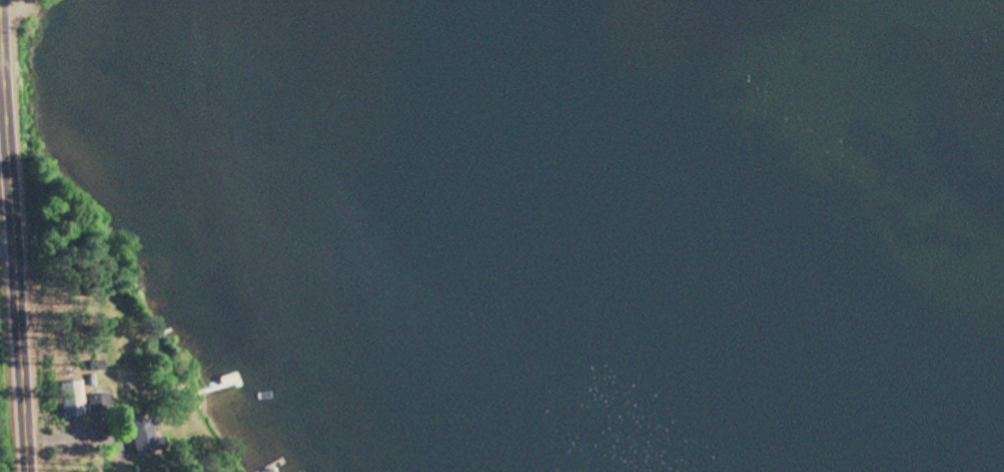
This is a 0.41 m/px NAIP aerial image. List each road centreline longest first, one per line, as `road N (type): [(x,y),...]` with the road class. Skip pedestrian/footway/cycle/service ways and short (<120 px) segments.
road 1 (secondary): [(26,471),(1,0)]

